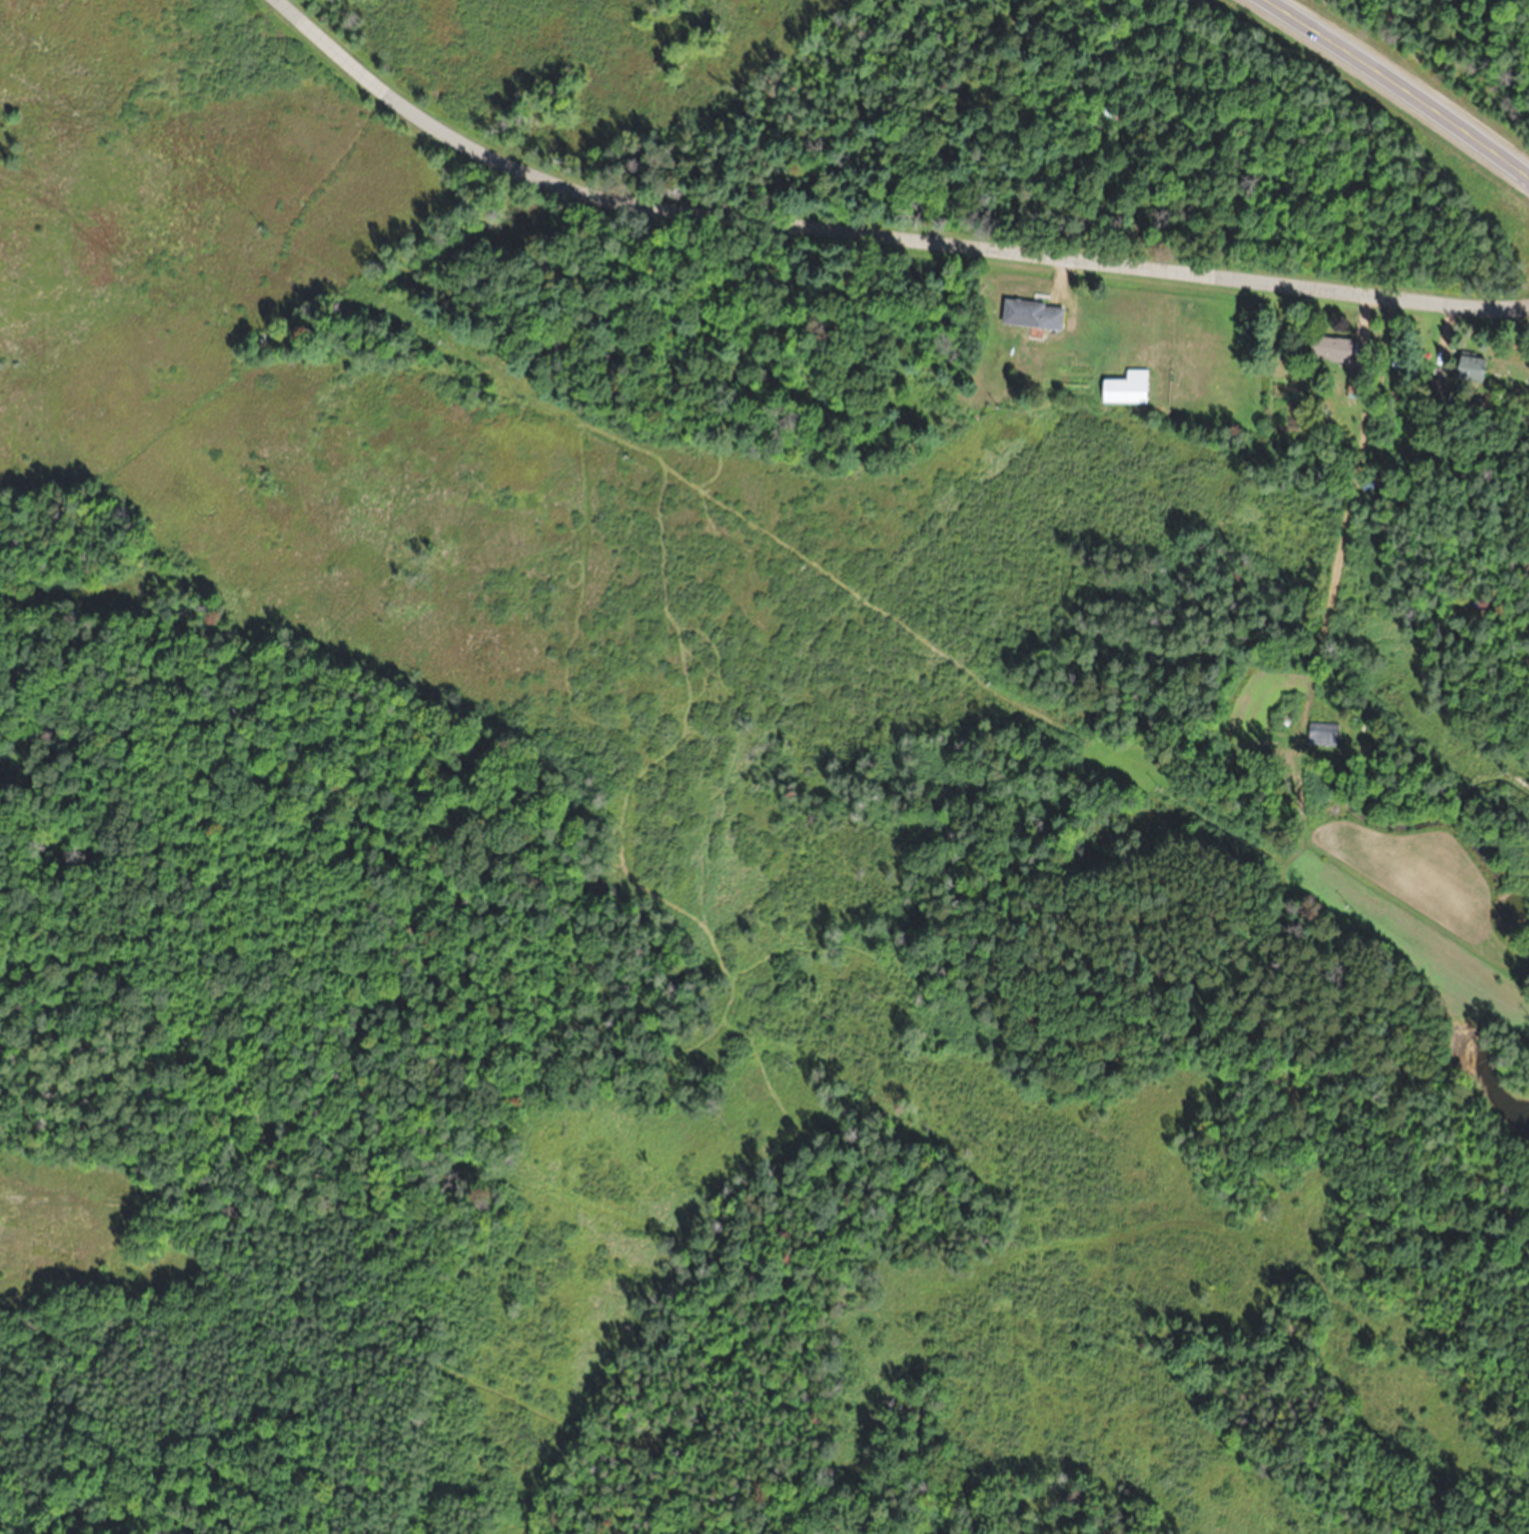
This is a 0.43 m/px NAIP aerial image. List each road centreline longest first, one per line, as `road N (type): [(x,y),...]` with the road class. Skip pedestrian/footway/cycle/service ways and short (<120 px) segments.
road 1 (residential): [(1528,306),(1176,271),(606,198),(518,169),(435,127),(281,0)]
road 2 (secondary): [(1261,0),(1528,170)]

